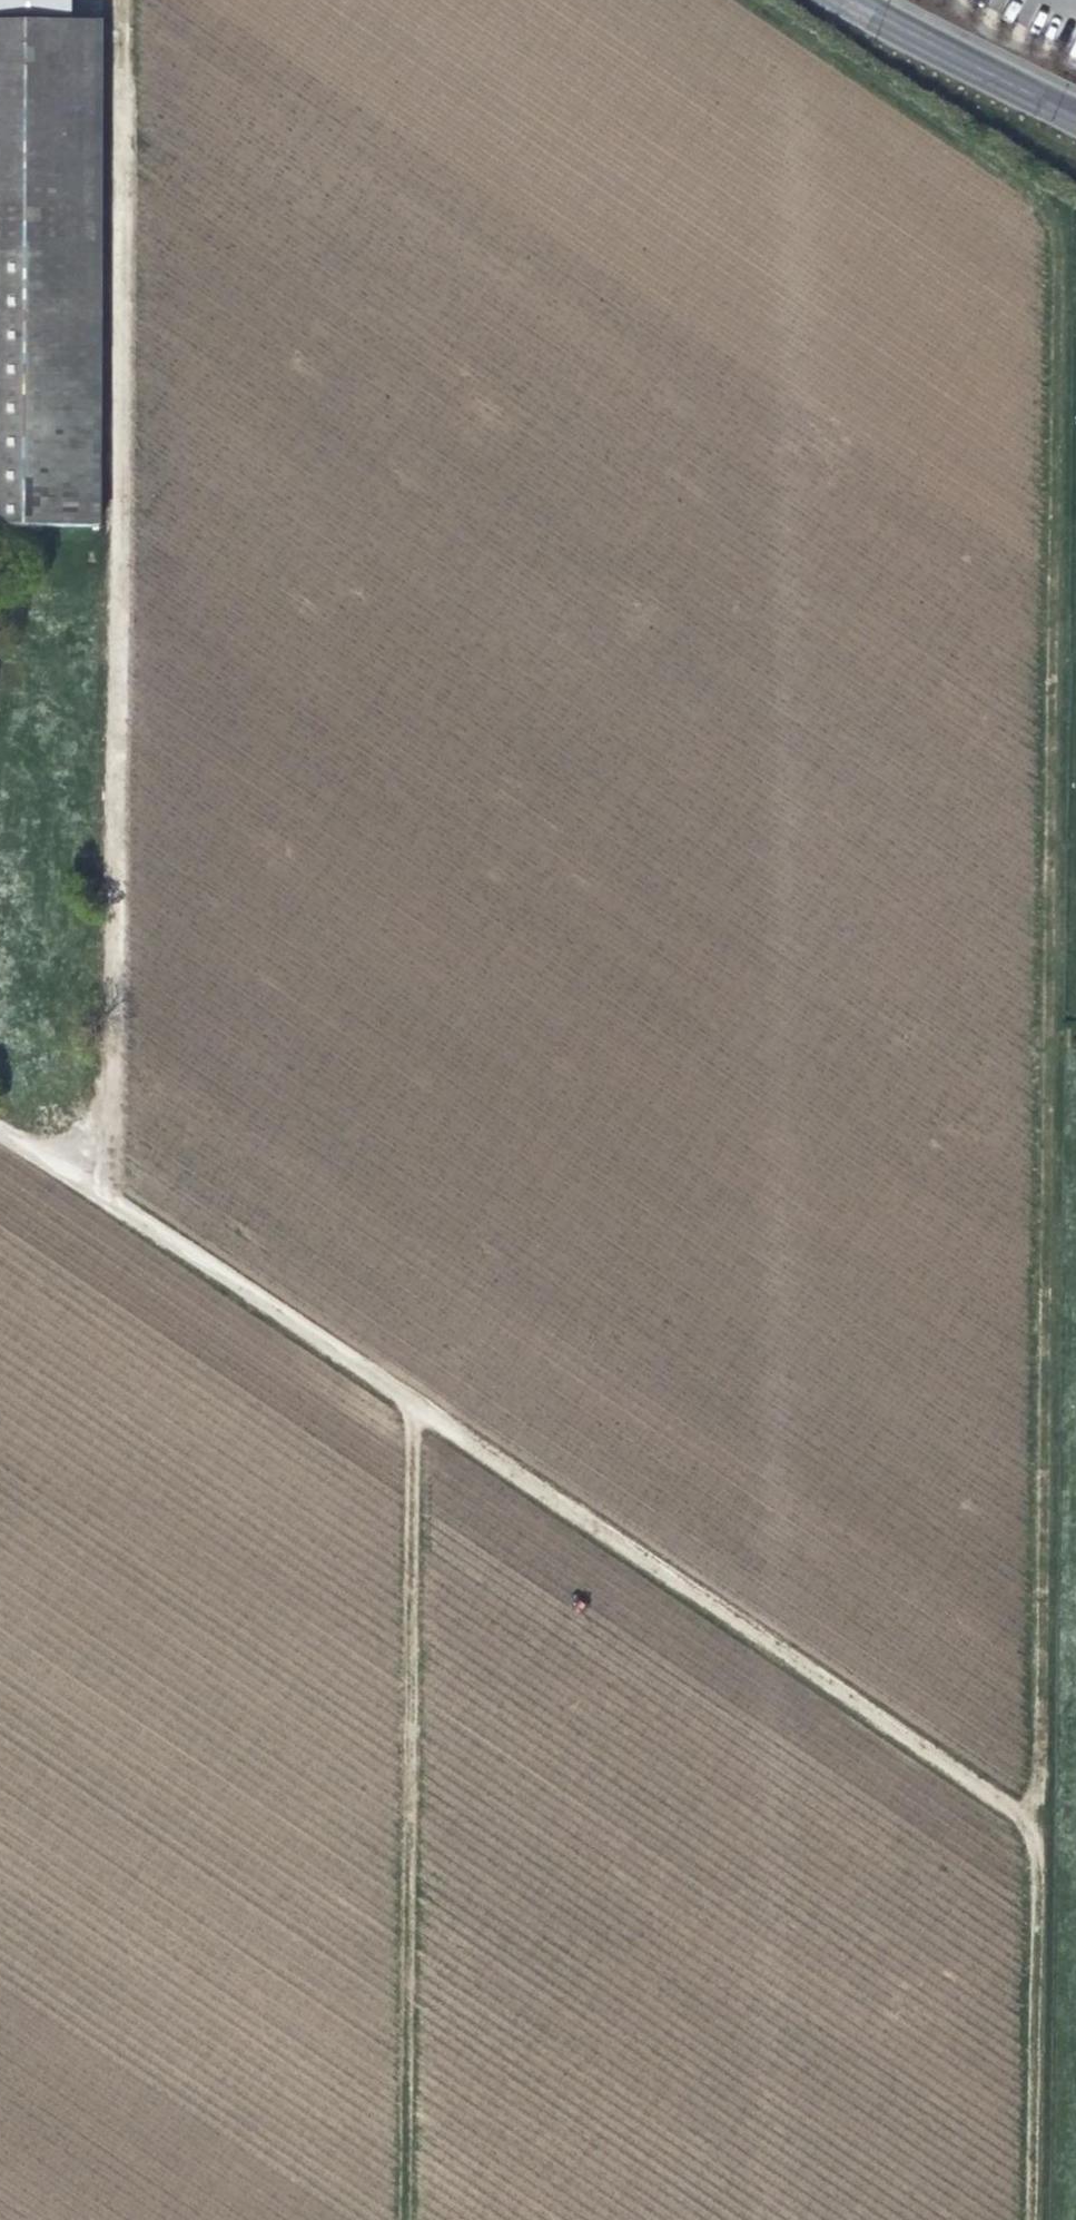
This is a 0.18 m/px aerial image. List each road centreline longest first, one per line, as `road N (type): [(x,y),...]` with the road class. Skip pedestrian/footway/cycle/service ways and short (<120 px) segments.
road 1 (track): [(1018,2219),(1020,1812),(0,1131)]
road 2 (track): [(406,1407),(396,2219)]
road 3 (residential): [(855,0),(1075,116)]

